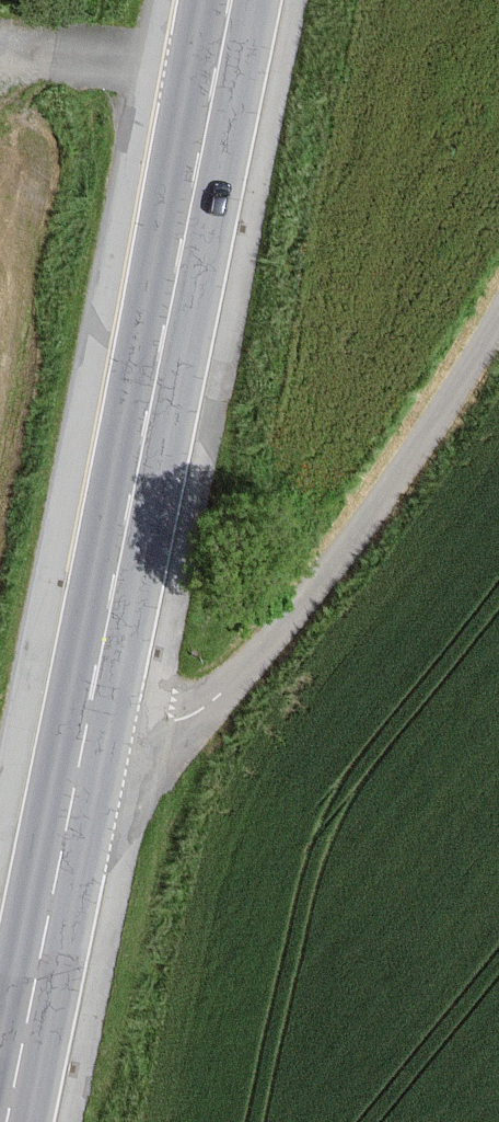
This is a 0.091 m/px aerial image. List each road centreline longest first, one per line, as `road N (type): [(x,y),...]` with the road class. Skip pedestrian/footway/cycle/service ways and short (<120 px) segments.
road 1 (primary): [(230,0),(85,736)]
road 2 (residential): [(85,736),(149,732),(211,703),(369,514),(498,309)]
road 3 (primary): [(85,736),(7,1121)]

